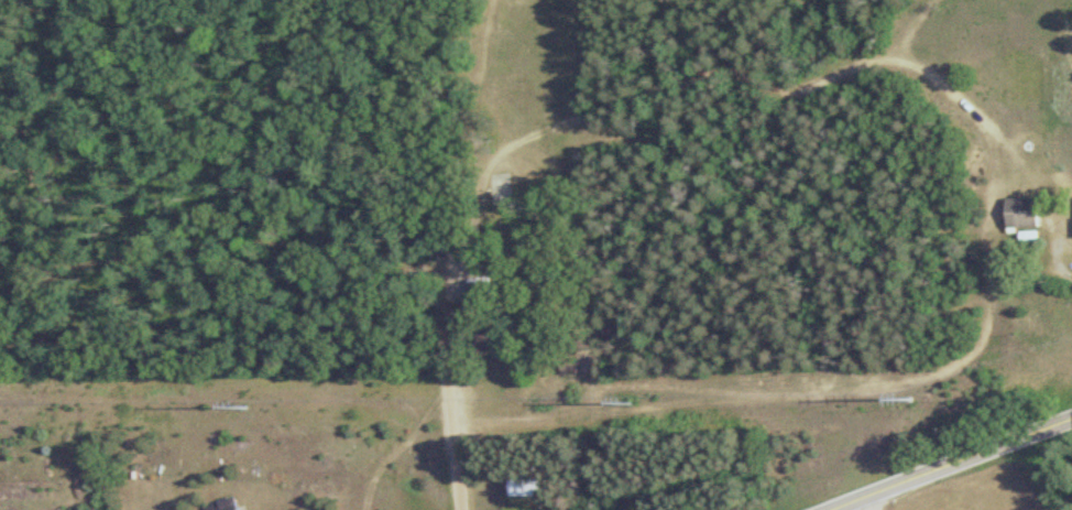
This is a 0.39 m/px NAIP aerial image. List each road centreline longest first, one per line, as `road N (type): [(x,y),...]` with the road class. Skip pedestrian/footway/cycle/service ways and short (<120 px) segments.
road 1 (residential): [(457,509),(434,260),(440,107)]
road 2 (tertiary): [(828,509),(1071,416)]

